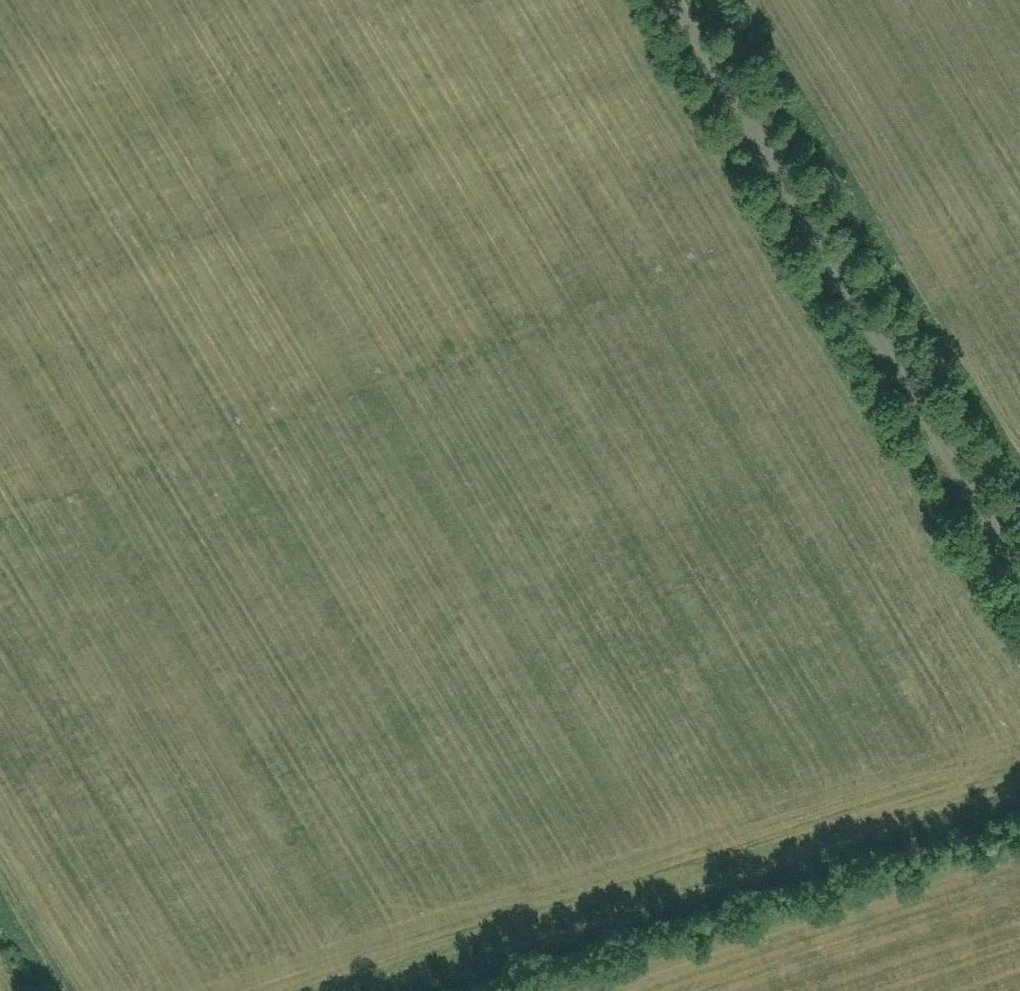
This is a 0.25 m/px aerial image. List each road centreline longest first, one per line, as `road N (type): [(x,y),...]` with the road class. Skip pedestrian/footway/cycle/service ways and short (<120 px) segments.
road 1 (residential): [(676,0),(1019,573)]

